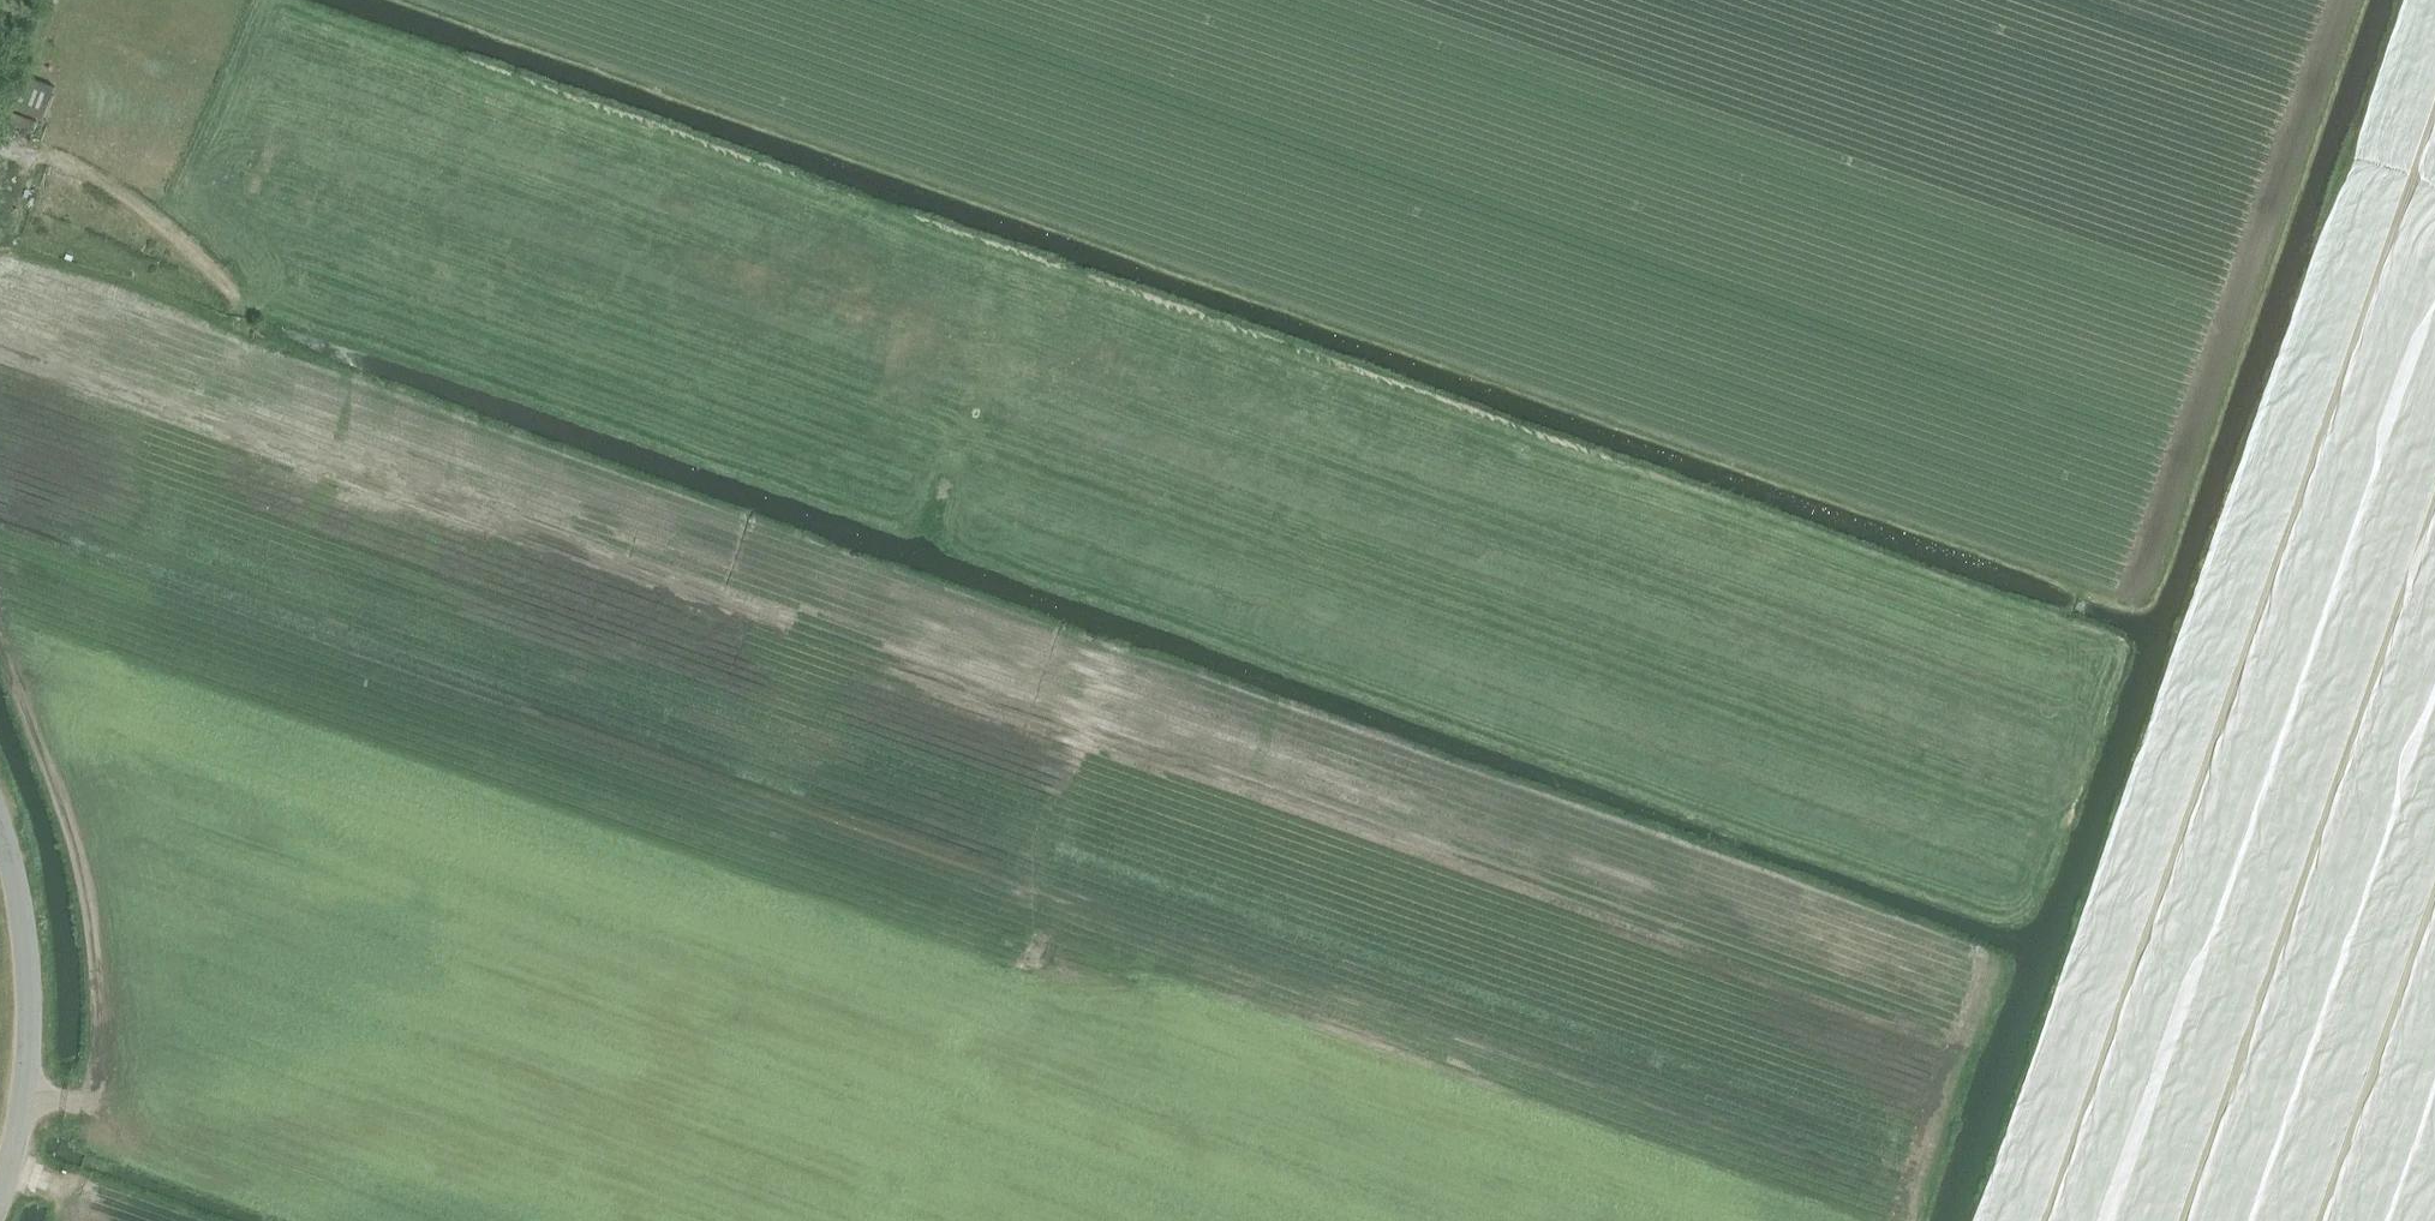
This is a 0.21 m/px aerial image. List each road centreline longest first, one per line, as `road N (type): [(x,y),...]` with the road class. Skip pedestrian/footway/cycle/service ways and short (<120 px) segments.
road 1 (unclassified): [(0,825),(17,875),(30,973),(24,1106),(0,1192)]

